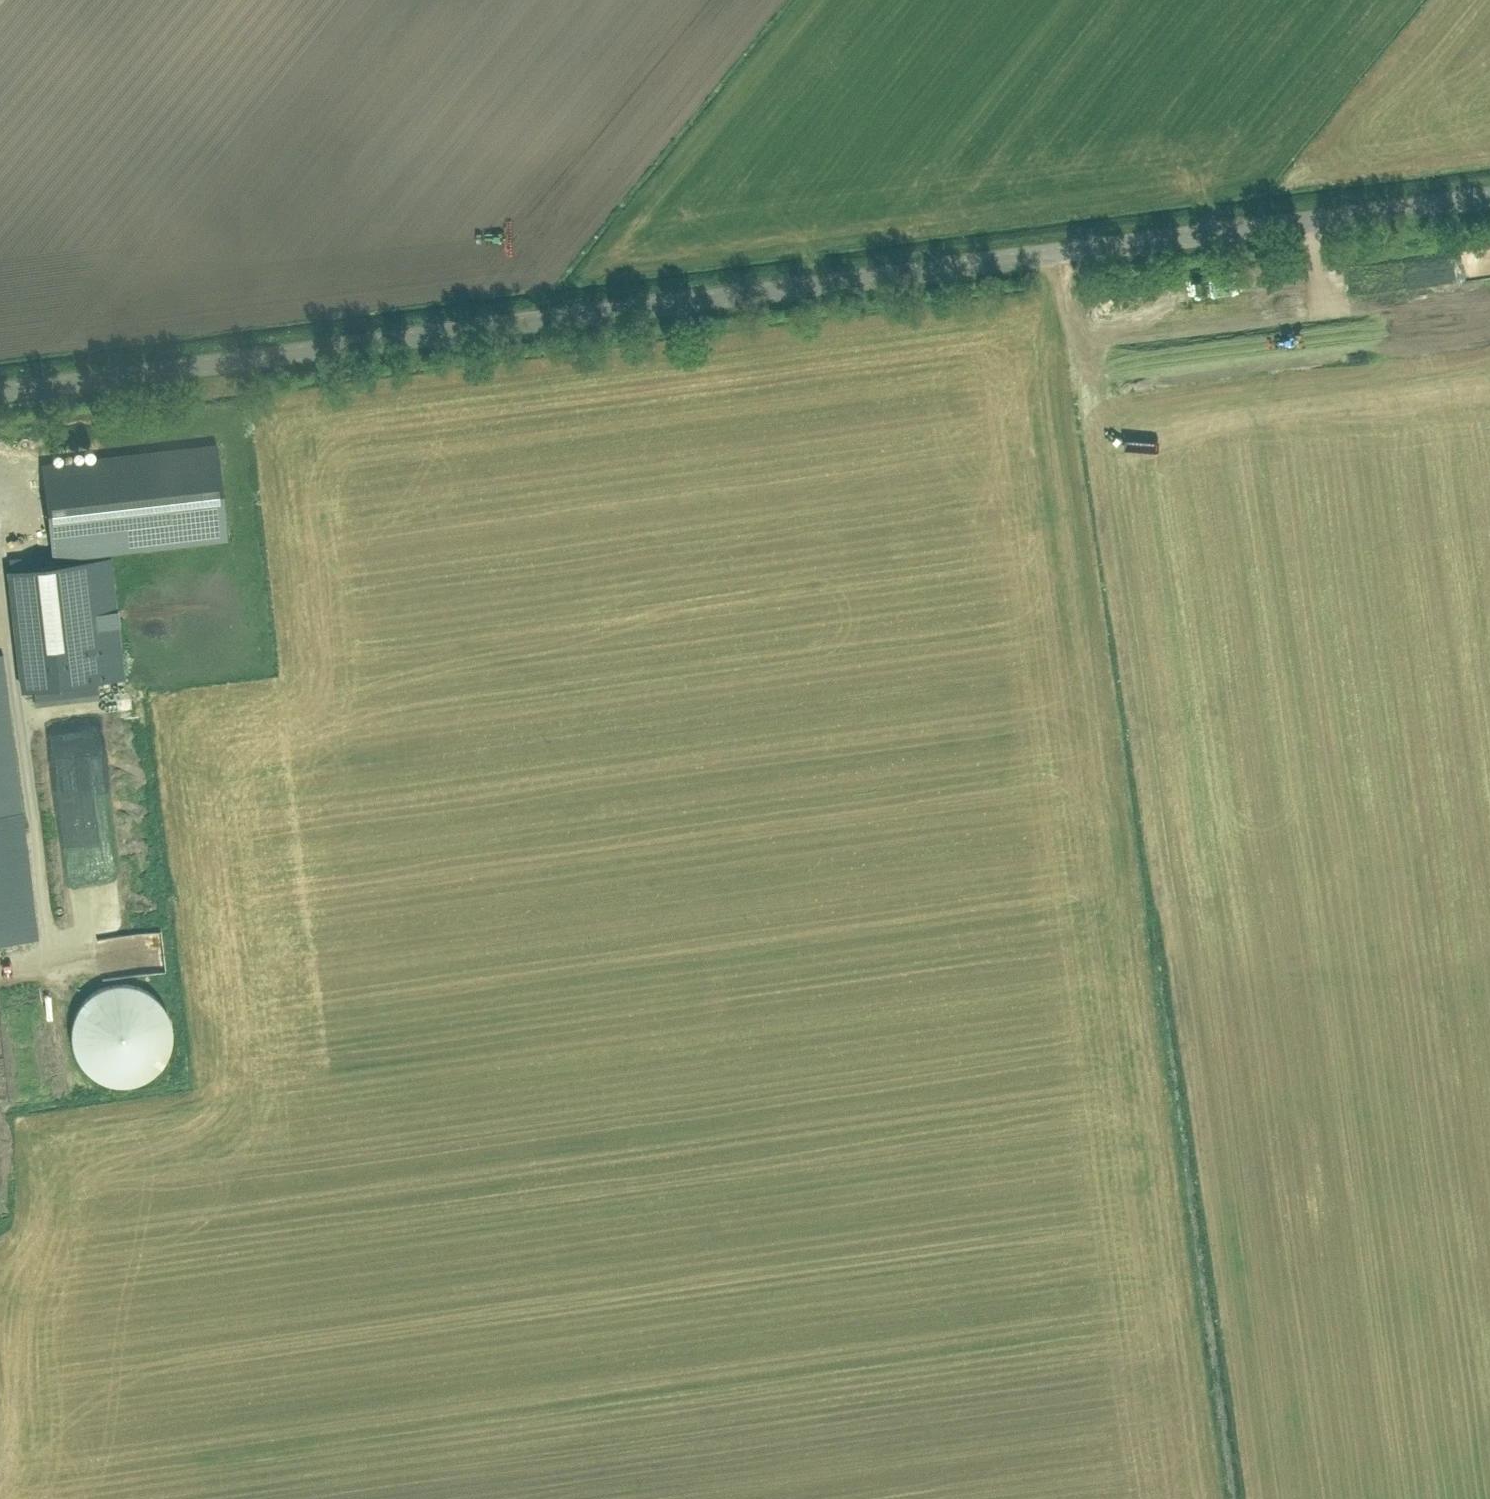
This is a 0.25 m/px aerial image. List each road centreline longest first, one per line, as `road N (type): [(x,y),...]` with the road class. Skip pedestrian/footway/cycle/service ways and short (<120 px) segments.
road 1 (unclassified): [(1489,192),(0,391)]

